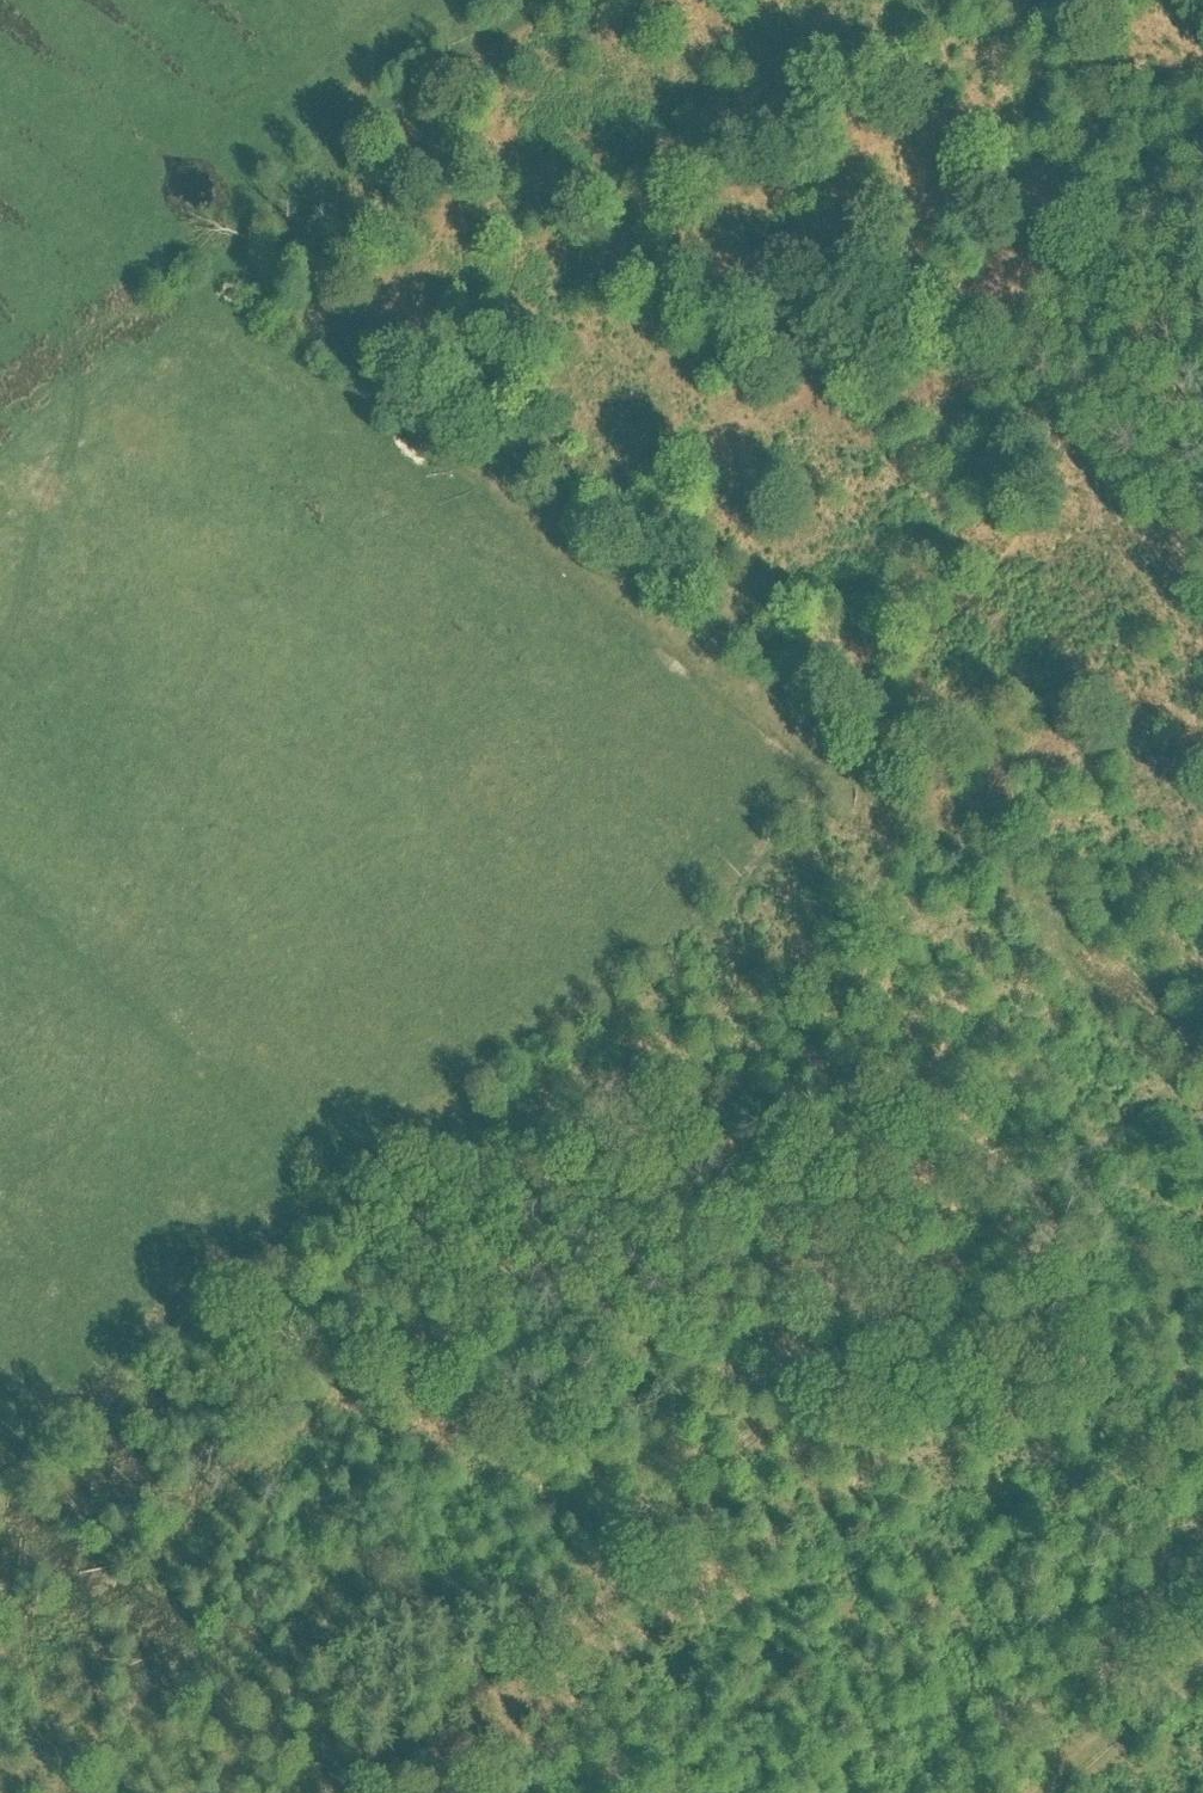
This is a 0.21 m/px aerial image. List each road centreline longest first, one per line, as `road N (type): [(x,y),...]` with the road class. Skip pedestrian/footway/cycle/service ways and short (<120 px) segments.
road 1 (track): [(1061,1792),(1202,1667)]

